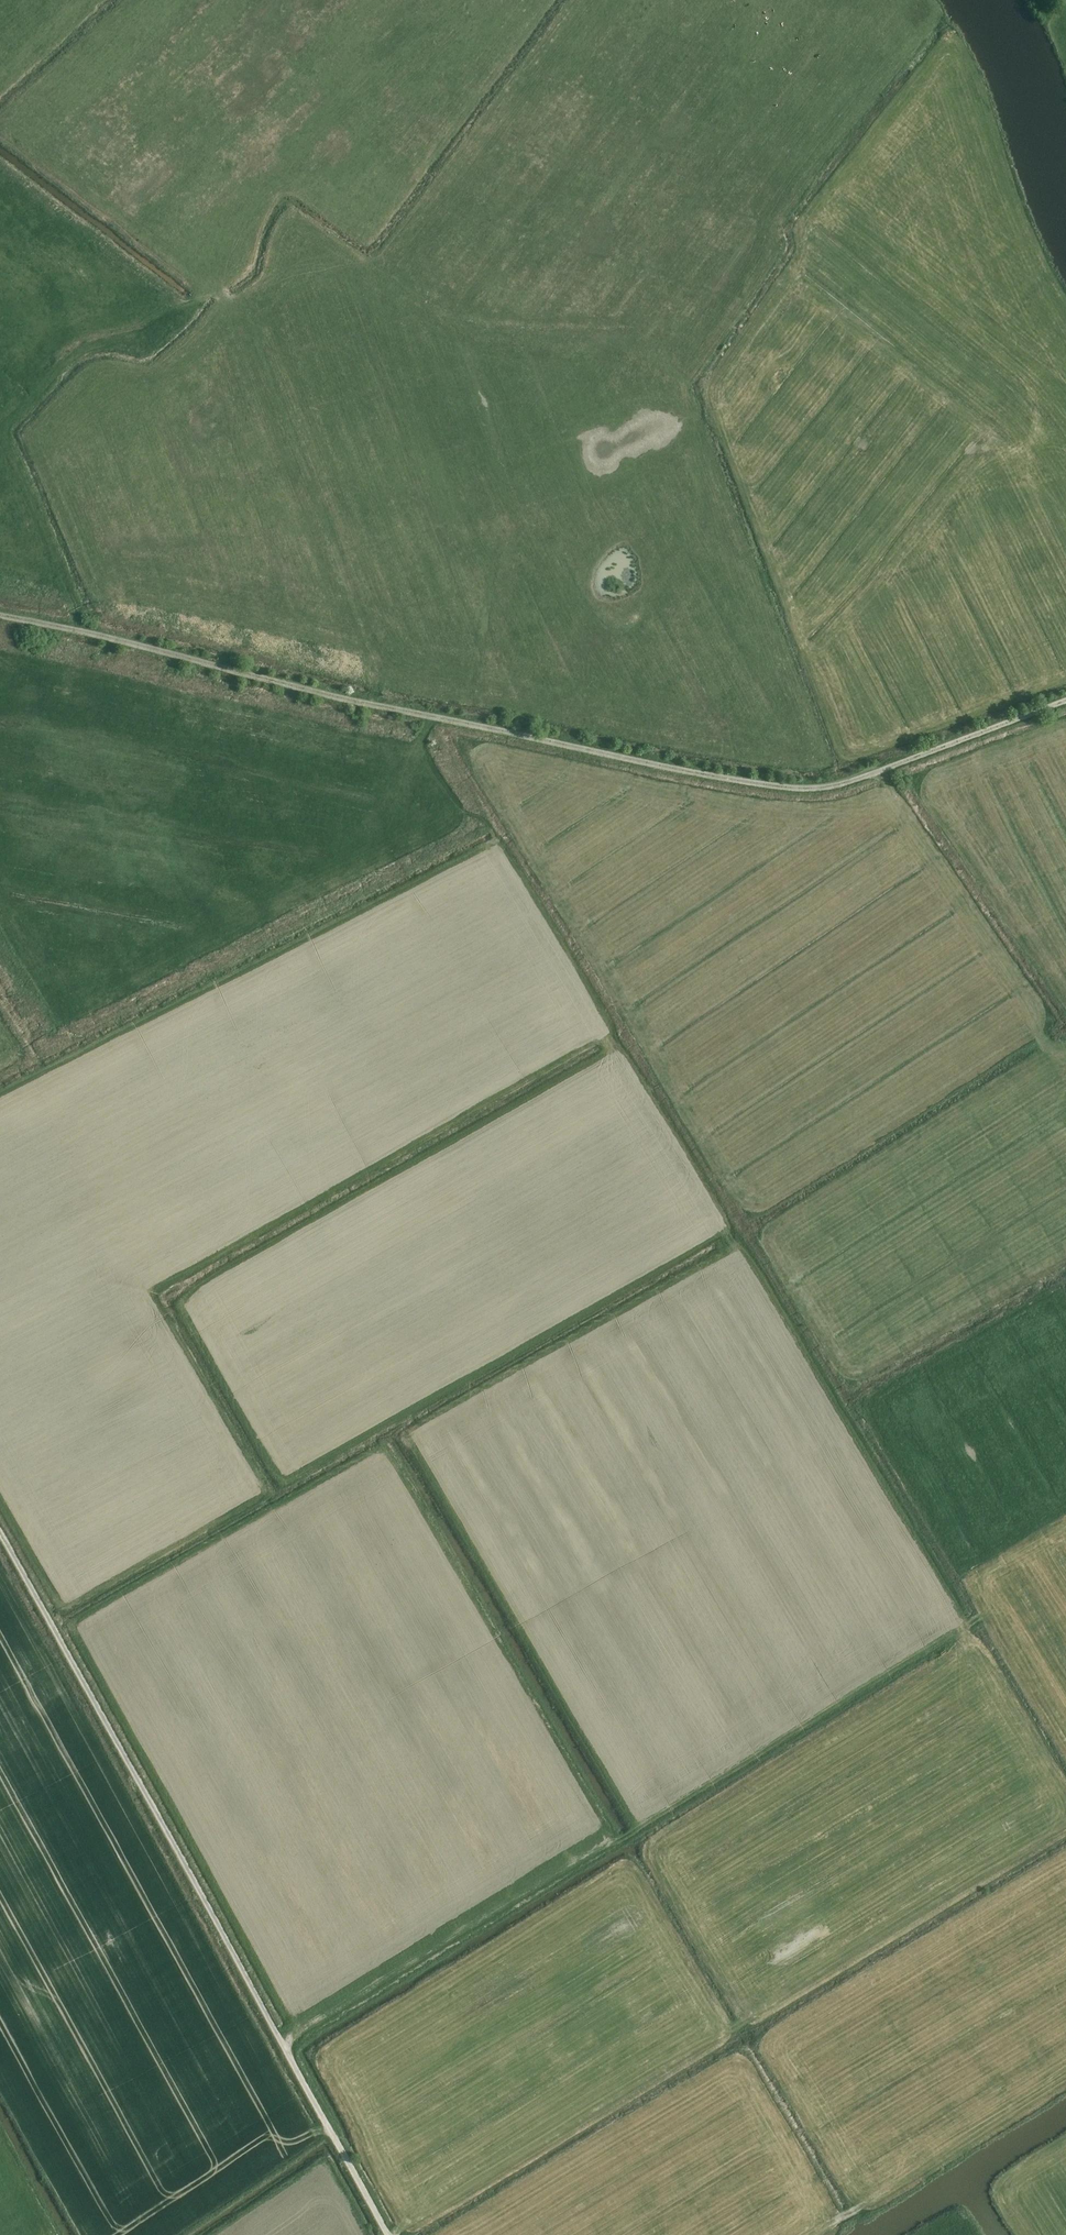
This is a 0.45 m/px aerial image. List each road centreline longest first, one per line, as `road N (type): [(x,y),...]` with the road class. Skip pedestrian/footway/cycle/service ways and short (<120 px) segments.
road 1 (track): [(1065,704),(854,782),(806,790),(665,770),(0,617)]
road 2 (track): [(395,2234),(0,1533)]

